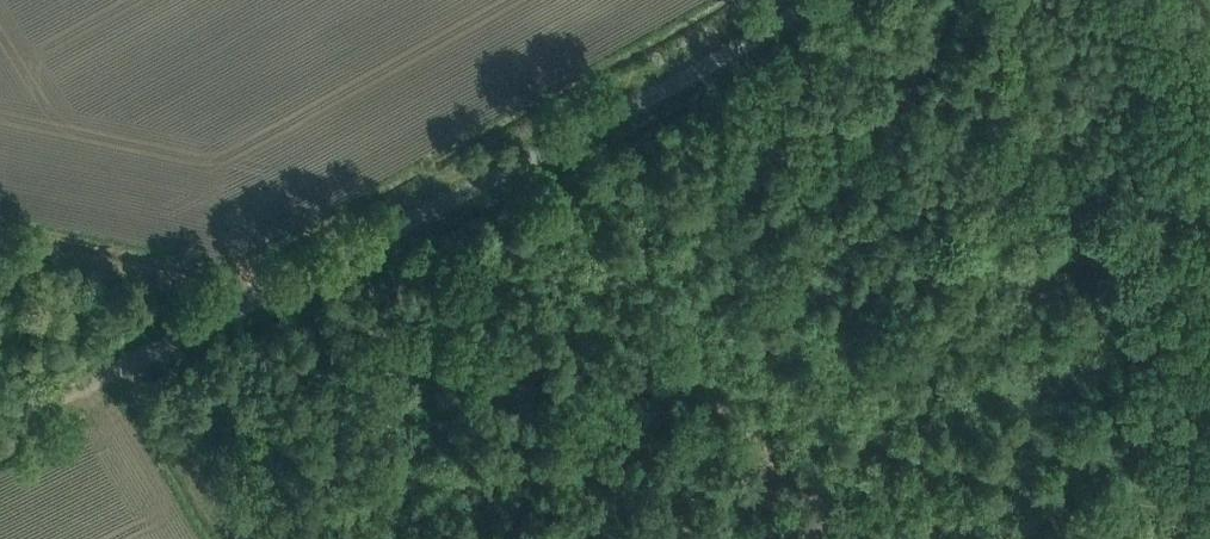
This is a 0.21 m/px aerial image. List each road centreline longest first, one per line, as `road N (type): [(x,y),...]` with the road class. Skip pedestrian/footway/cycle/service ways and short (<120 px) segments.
road 1 (track): [(273,291),(1209,504)]
road 2 (unclassified): [(0,426),(649,94),(804,0)]
road 3 (track): [(129,360),(237,538)]

